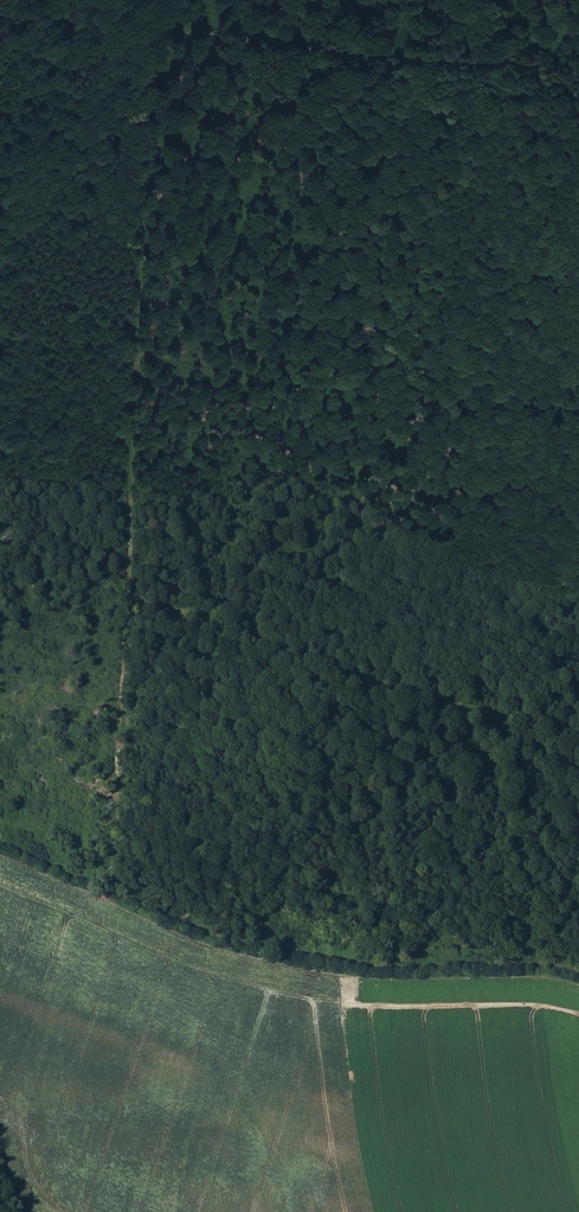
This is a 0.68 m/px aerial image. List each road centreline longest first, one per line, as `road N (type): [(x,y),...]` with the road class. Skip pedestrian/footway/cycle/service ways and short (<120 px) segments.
road 1 (track): [(578,61),(317,48),(182,28),(161,76),(152,140),(130,598),(330,669),(578,741)]
road 2 (track): [(139,348),(322,383),(578,404)]

